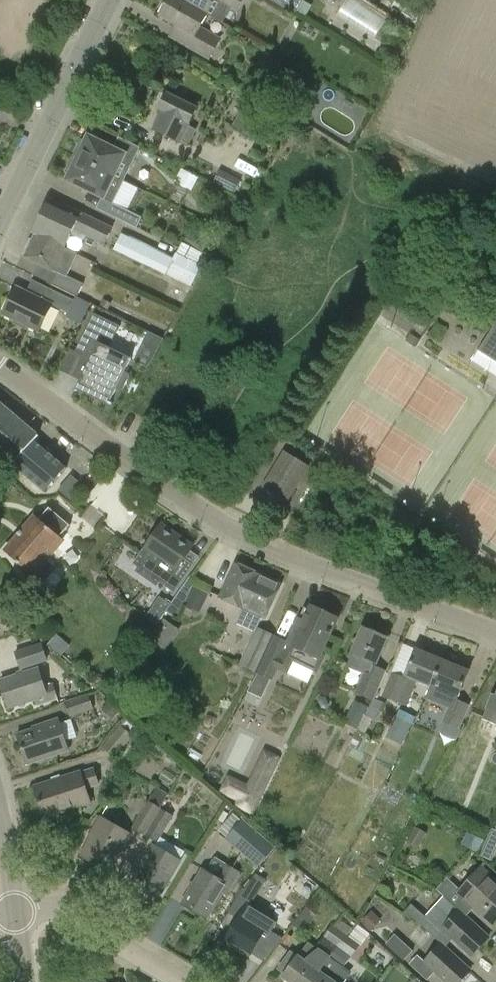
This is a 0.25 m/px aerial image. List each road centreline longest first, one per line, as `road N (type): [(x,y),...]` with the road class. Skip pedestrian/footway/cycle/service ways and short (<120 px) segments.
road 1 (residential): [(495,633),(290,553),(190,500),(0,364)]
road 2 (tertiary): [(0,224),(111,0)]
road 3 (residential): [(189,981),(73,913),(16,912)]

